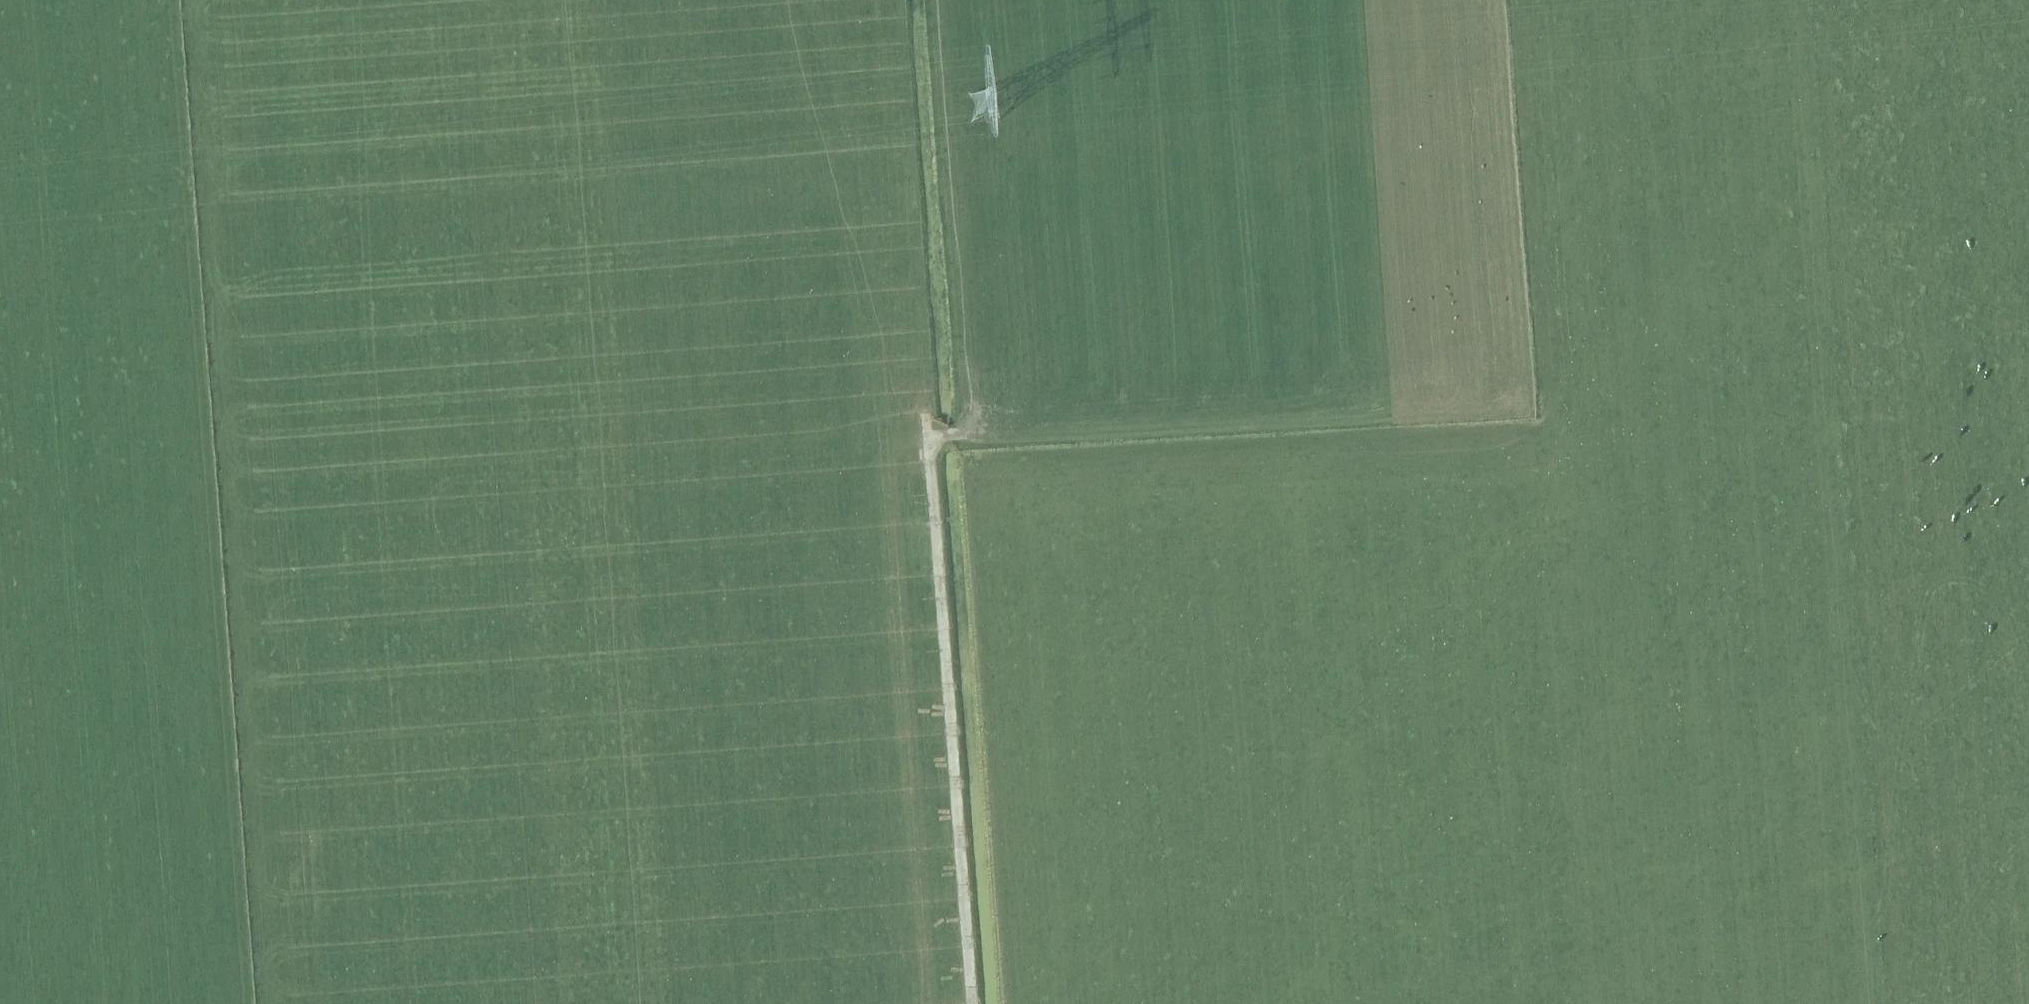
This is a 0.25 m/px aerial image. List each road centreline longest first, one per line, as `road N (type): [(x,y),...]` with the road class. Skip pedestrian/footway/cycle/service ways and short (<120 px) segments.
road 1 (track): [(929,440),(971,1003)]
road 2 (track): [(927,416),(929,440),(966,437),(941,0)]

